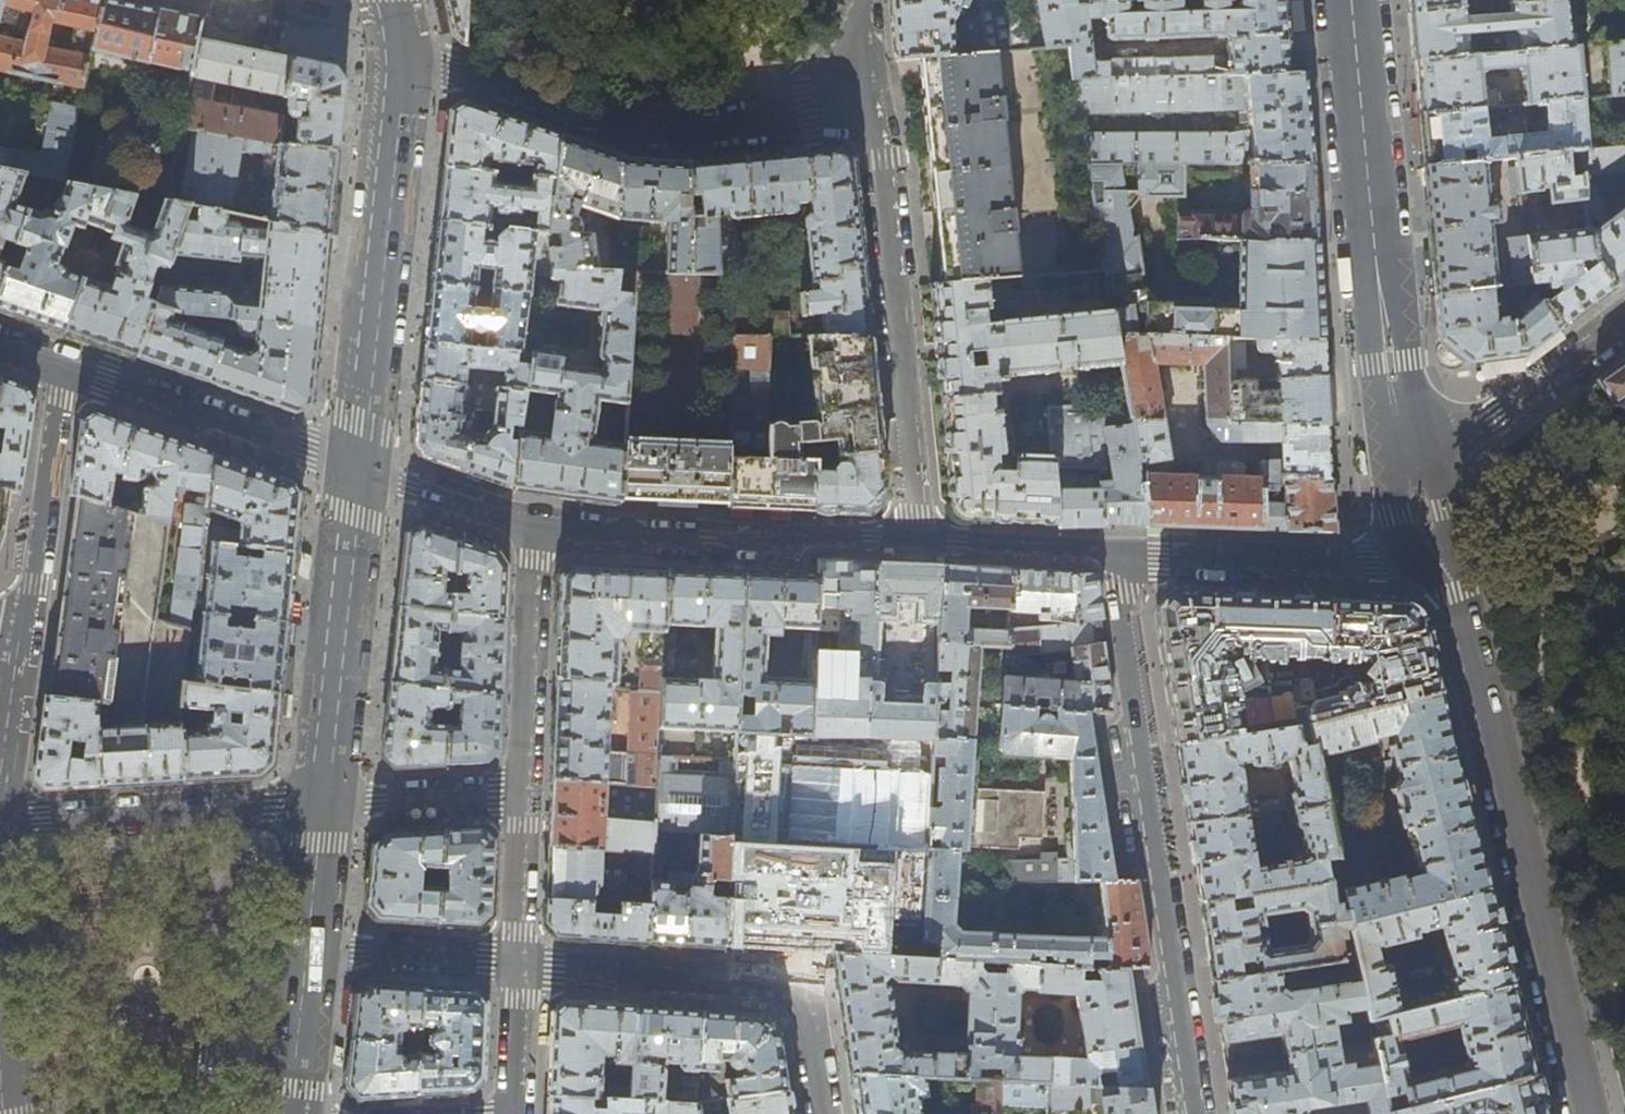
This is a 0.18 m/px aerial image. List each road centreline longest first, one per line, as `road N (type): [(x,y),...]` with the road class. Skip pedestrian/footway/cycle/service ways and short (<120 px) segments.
road 1 (tertiary): [(1584,1113),(1460,610),(1441,564)]
road 2 (residential): [(1195,1113),(1118,551)]
road 3 (tertiary): [(1412,480),(1377,262),(1352,0)]
road 4 (residential): [(404,56),(630,130),(870,113)]
road 5 (residential): [(870,113),(916,542)]
road 6 (residential): [(0,788),(67,366)]
road 7 (secondary): [(364,470),(404,56)]
road 8 (residential): [(516,962),(783,987),(806,1012),(825,1113)]
road 9 (residential): [(916,542),(531,532)]
road 10 (secondary): [(325,805),(364,470)]
road 11 (residential): [(0,818),(325,805)]
road 12 (residential): [(1441,564),(1118,551)]
road 13 (residential): [(364,470),(67,366)]
road 14 (residential): [(531,532),(519,799)]
road 15 (residential): [(1624,320),(1412,480)]
road 16 (residential): [(14,1113),(0,890)]
road 17 (residential): [(308,948),(516,962)]
road 18 (residential): [(1118,551),(916,542)]
road 19 (residential): [(325,805),(519,799)]
road 20 (residential): [(531,532),(364,470)]
road 21 (secondary): [(289,1113),(308,948)]
road 22 (residential): [(519,799),(516,962)]
road 23 (residential): [(516,962),(512,1113)]
road 24 (secondary): [(308,948),(325,805)]

